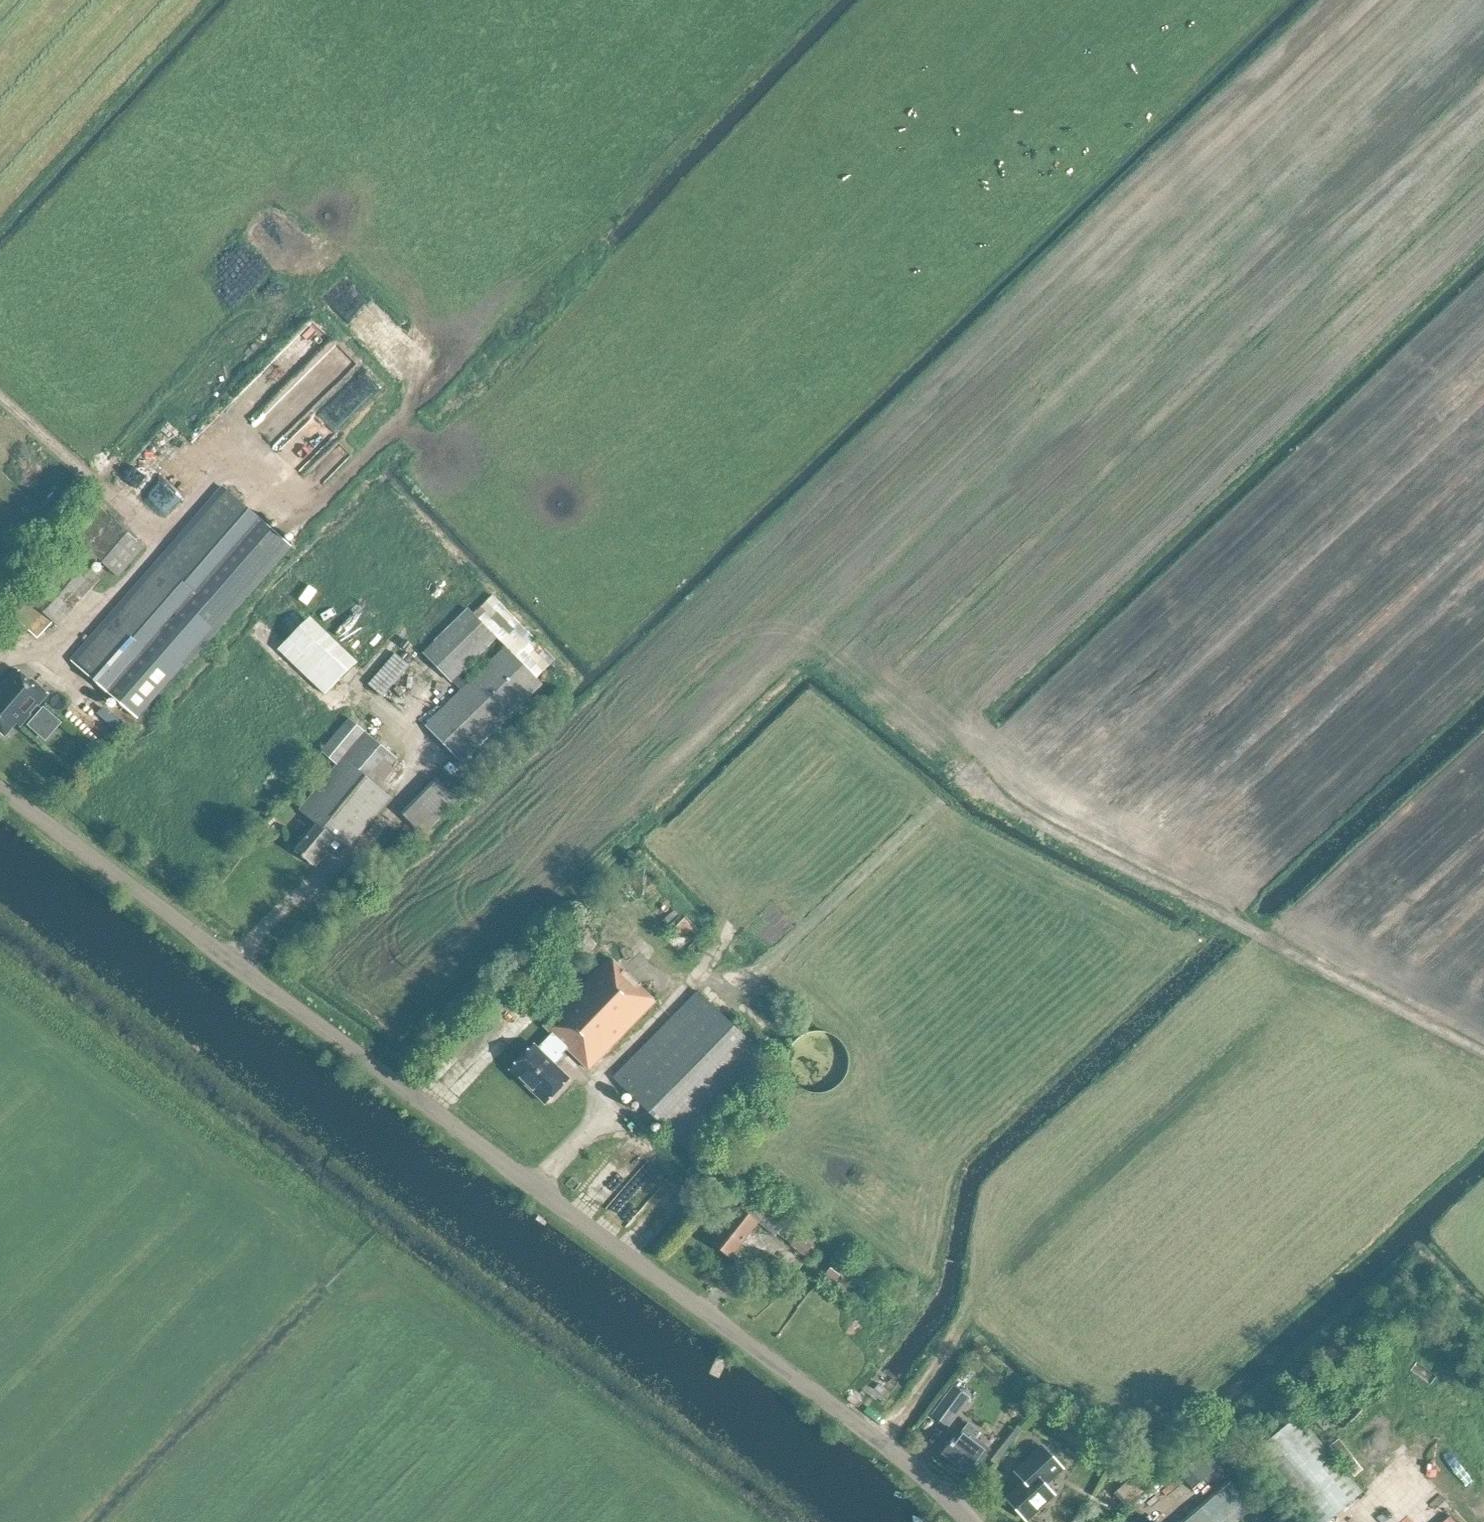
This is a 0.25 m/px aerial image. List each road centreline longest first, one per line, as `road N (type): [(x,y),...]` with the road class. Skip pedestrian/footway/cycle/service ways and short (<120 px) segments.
road 1 (tertiary): [(974,1521),(947,1489),(894,1448),(0,788)]
road 2 (track): [(0,675),(17,656),(64,648),(154,551),(149,522),(0,390)]

